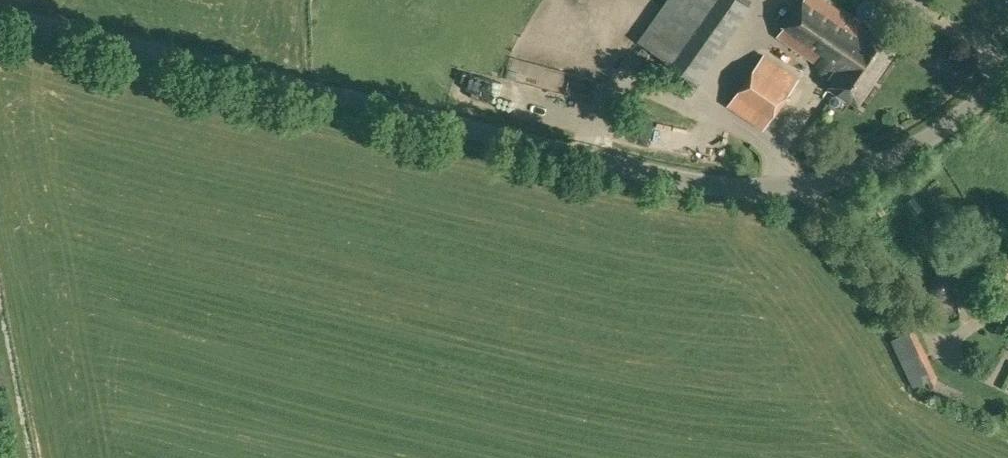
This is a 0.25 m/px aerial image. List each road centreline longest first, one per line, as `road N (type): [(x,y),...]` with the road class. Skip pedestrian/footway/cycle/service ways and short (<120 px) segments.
road 1 (unclassified): [(0,10),(721,198),(847,183),(945,129),(1007,68)]

